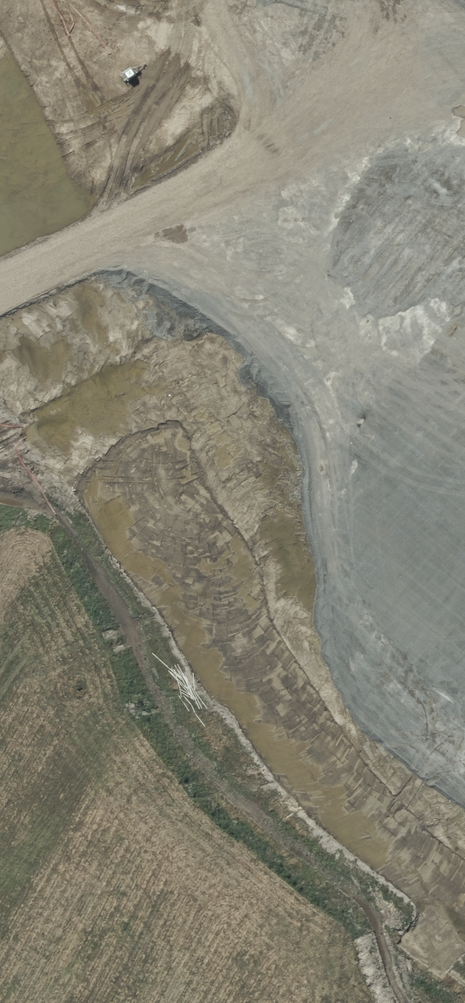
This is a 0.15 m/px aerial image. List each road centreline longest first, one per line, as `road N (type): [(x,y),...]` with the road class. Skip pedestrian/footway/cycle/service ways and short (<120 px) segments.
road 1 (residential): [(464,215),(197,573)]
road 2 (residential): [(0,202),(197,573)]
road 3 (residential): [(197,573),(275,717),(336,787),(456,890)]
road 4 (residential): [(456,890),(374,1002)]

